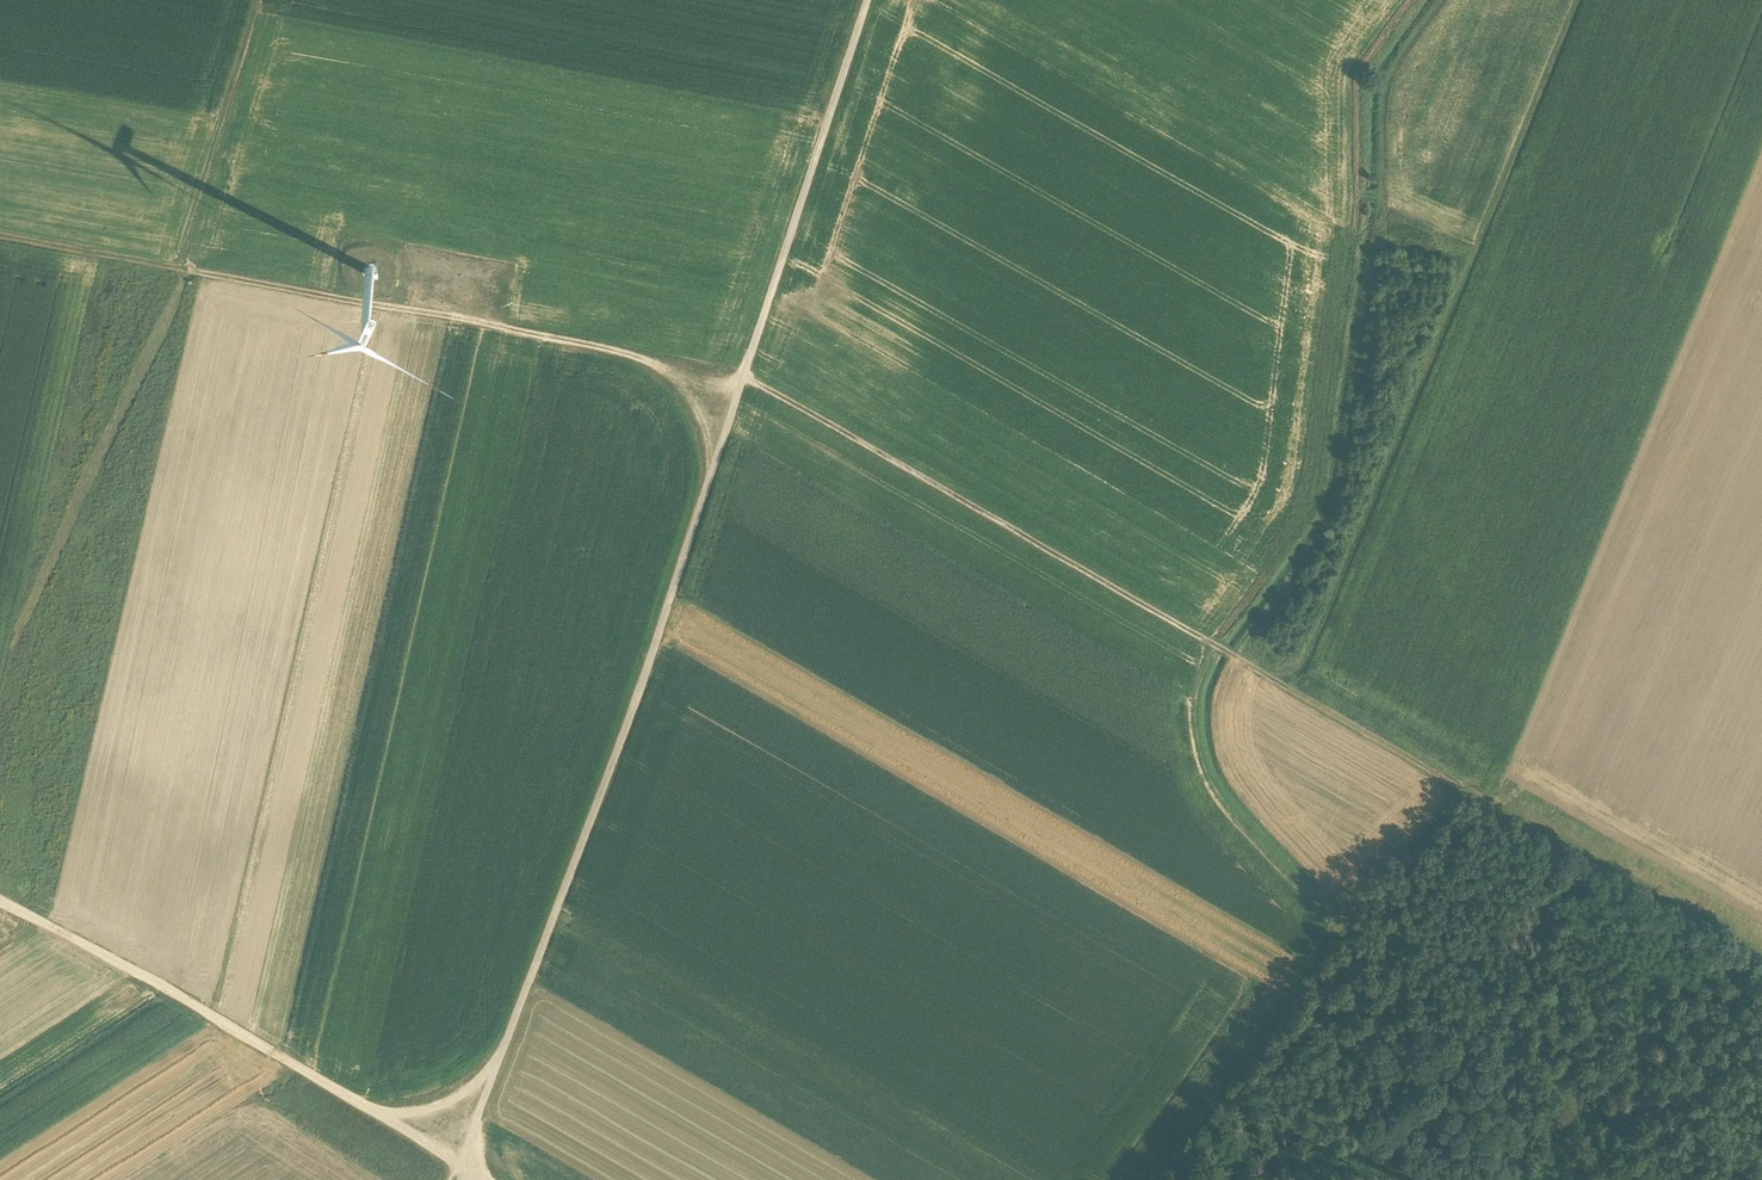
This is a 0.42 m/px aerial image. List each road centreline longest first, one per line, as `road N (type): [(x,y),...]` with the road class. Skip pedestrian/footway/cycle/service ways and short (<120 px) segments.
road 1 (track): [(0,234),(745,374),(1761,963)]
road 2 (track): [(457,1179),(640,691),(868,0)]
road 3 (track): [(1291,692),(1577,0)]
road 4 (track): [(1155,1179),(1340,929),(1218,797),(1200,740),(1203,689),(1220,652)]
road 5 (track): [(473,1179),(194,1003),(0,907)]
road 6 (track): [(1340,929),(1346,920),(1429,964),(1532,1058),(1577,1179)]
road 7 (track): [(174,267),(260,0)]

